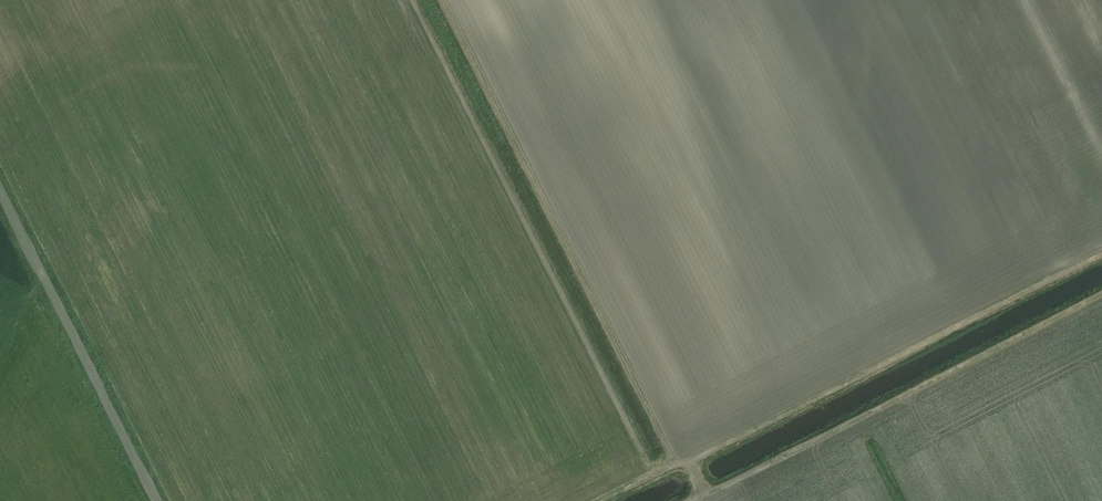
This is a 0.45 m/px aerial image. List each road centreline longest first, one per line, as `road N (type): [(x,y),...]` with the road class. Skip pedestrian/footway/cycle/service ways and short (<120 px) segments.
road 1 (track): [(0,189),(157,500)]

